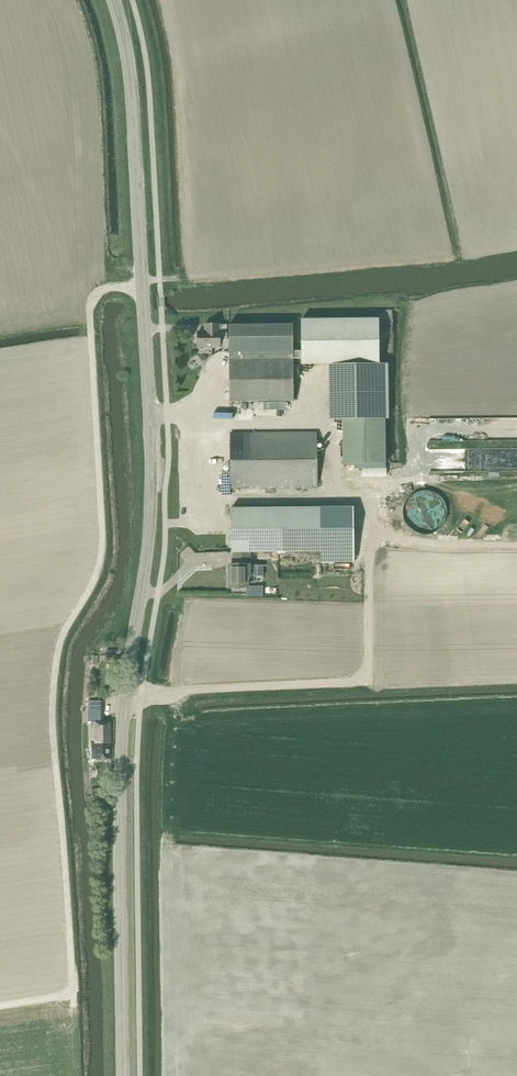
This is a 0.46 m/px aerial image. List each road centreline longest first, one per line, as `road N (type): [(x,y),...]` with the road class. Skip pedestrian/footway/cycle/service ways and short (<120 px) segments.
road 1 (secondary): [(124,1075),(121,764),(150,535),(151,447),(134,111),(114,0)]
road 2 (track): [(0,1007),(73,995),(52,709),(63,636),(102,557),(90,302),(98,291),(177,280)]
road 3 (track): [(126,694),(365,680),(368,499),(331,499),(330,426)]
road 4 (track): [(516,545),(445,546),(369,533)]

